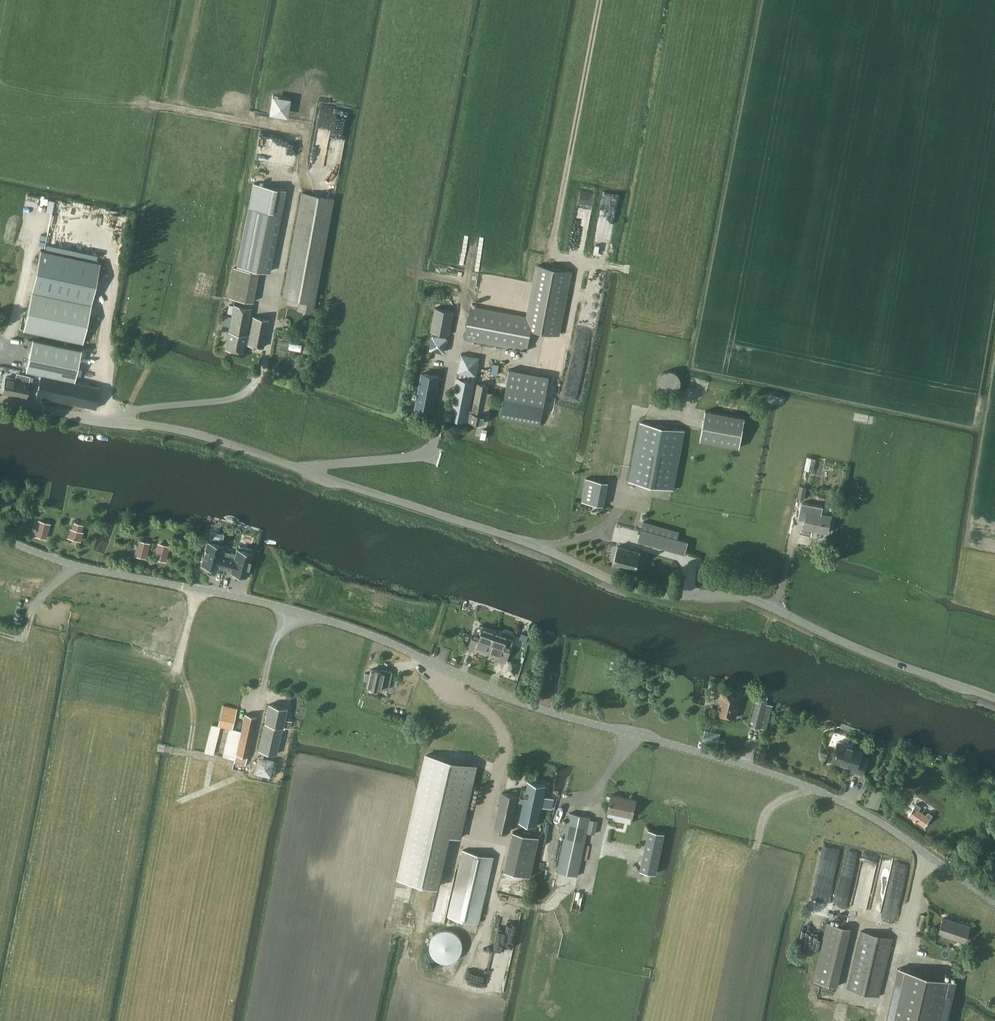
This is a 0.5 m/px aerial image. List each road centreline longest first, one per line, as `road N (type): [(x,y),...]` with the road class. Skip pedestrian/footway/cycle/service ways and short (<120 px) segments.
road 1 (unclassified): [(994,904),(874,818),(799,783),(533,707),(294,610),(77,565),(0,537)]
road 2 (tertiary): [(994,699),(883,659),(748,597),(634,589),(546,550),(252,452),(178,430),(0,399)]
road 3 (track): [(552,257),(600,0)]
road 4 (track): [(77,565),(36,603),(24,640),(0,634)]

